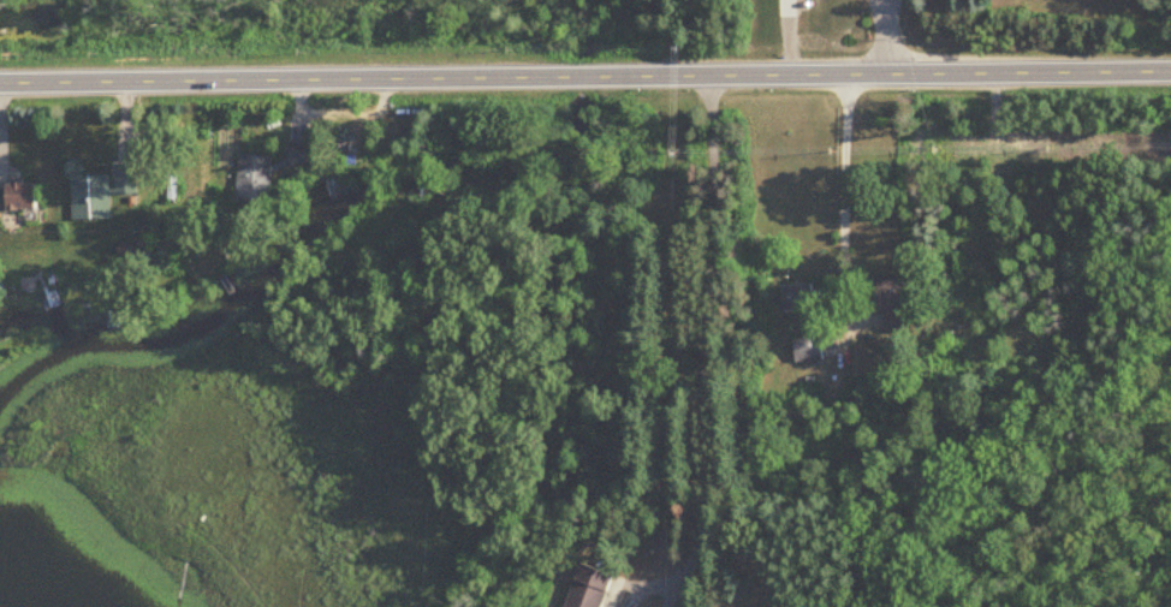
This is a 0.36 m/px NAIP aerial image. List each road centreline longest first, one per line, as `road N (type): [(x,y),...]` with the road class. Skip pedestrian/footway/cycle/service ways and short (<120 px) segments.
road 1 (tertiary): [(0,85),(1170,73)]
road 2 (residential): [(850,76),(814,314),(783,381),(778,439),(810,606)]

